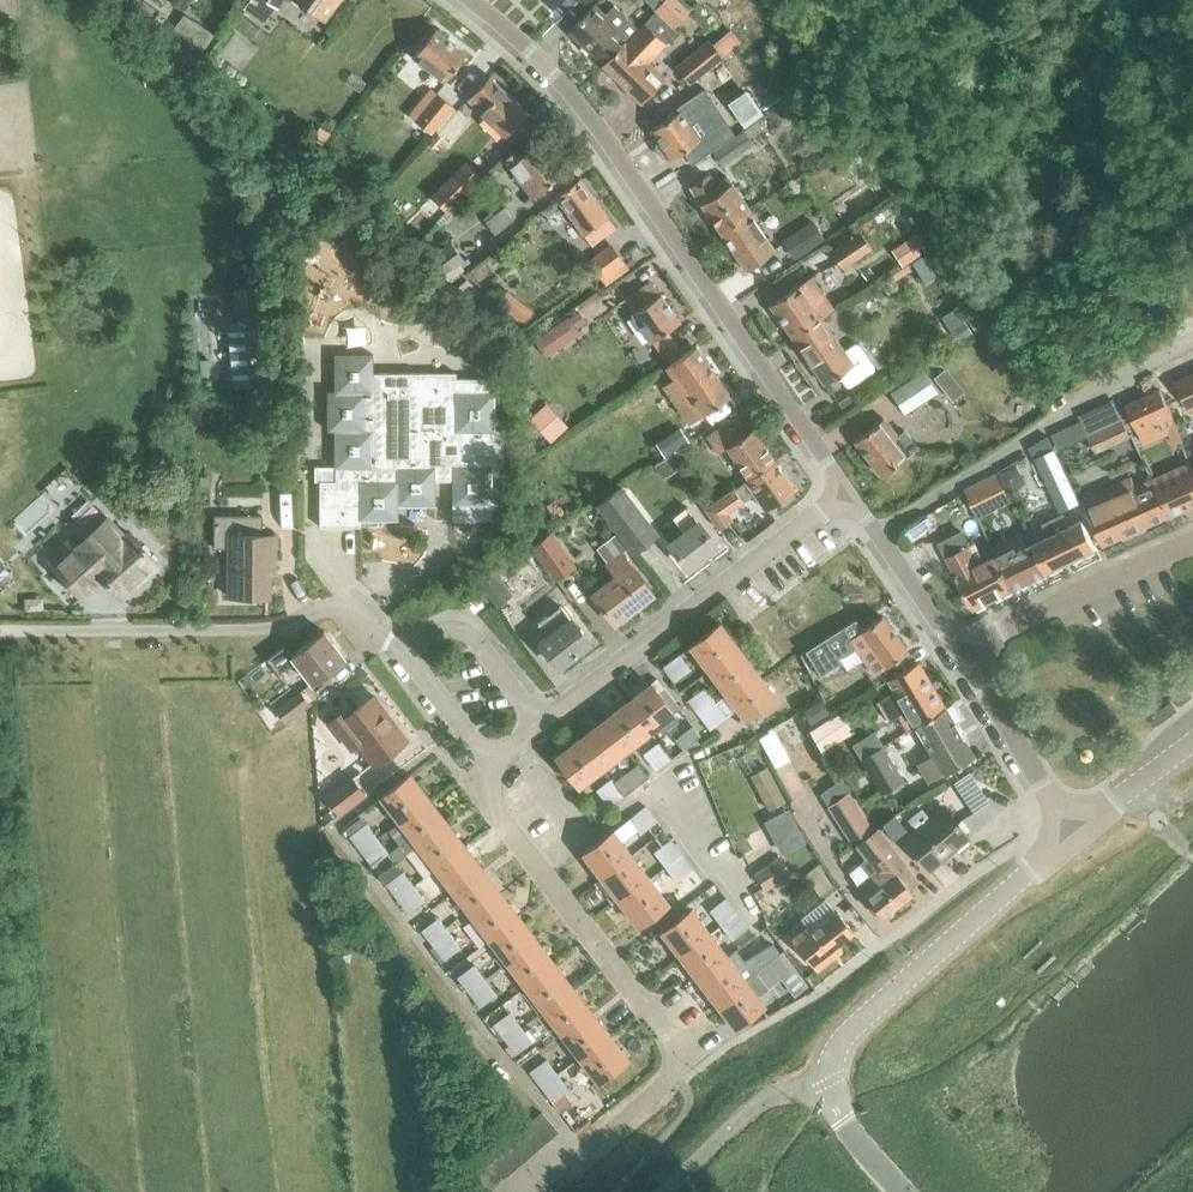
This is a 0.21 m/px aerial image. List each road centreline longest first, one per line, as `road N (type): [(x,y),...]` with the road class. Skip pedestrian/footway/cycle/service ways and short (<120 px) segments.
road 1 (residential): [(847,497),(681,225),(540,51),(481,0)]
road 2 (tertiary): [(903,1191),(837,1109),(828,1080),(835,1050),(1075,832)]
road 3 (residential): [(540,723),(847,497)]
road 4 (residential): [(685,1059),(489,802),(483,784),(489,760)]
road 5 (residential): [(540,723),(469,630),(451,627),(420,644),(416,670),(489,760)]
road 6 (residential): [(961,654),(1192,535)]
road 7 (residential): [(1075,832),(961,654)]
road 8 (unclassified): [(533,1191),(685,1059)]
road 9 (residential): [(961,654),(847,497)]
road 10 (tertiary): [(1075,832),(1192,740)]

